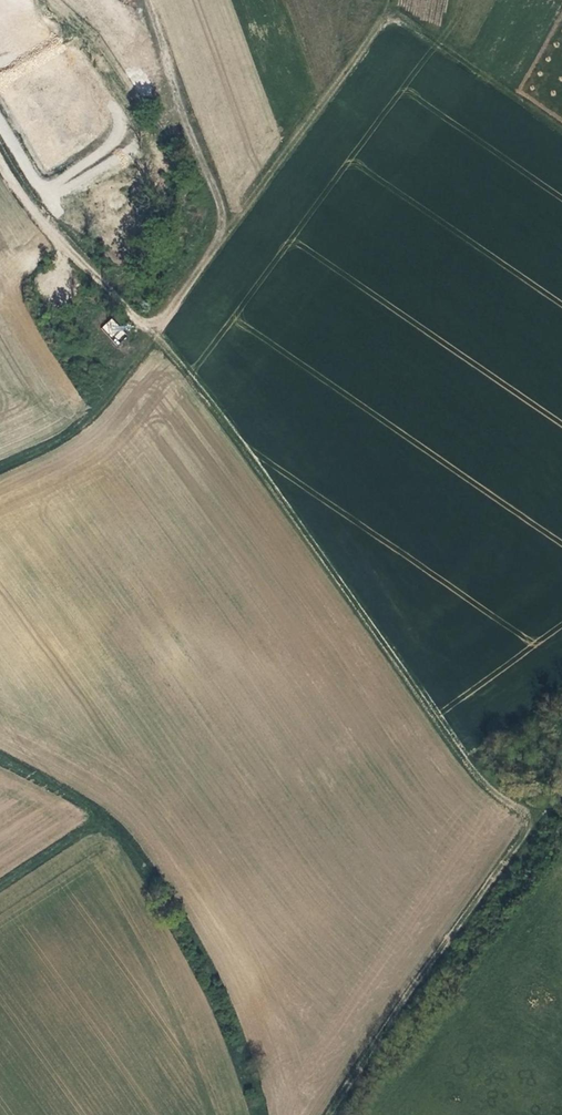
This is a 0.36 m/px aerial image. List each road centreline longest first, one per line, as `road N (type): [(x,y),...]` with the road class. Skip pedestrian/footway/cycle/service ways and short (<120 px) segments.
road 1 (track): [(149,325),(471,769),(528,815),(527,833),(328,1114)]
road 2 (track): [(0,159),(61,243),(138,322),(164,319),(223,228),(147,0)]
road 3 (track): [(220,239),(393,16),(561,129)]
road 4 (track): [(0,467),(85,422),(154,336)]
road 5 (track): [(0,885),(104,818)]

